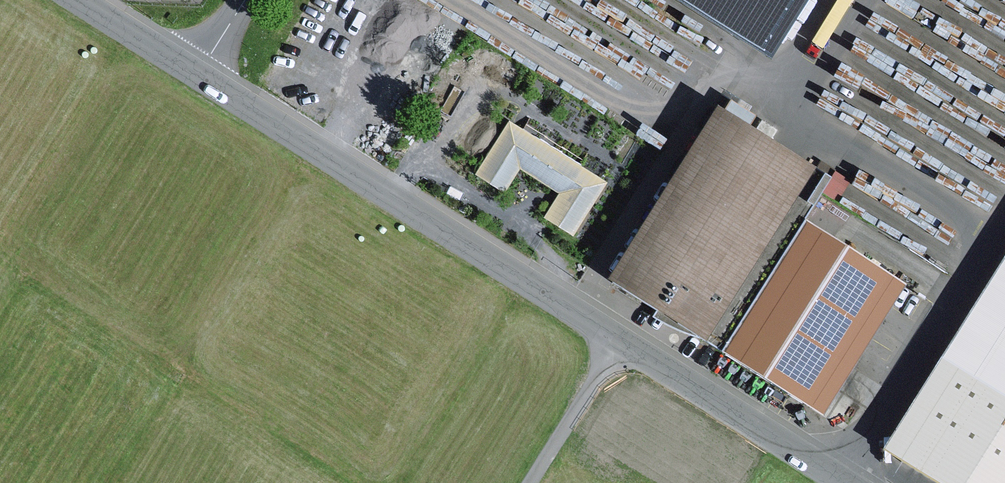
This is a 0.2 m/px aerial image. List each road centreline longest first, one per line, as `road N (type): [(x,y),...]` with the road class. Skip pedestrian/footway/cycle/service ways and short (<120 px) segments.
road 1 (tertiary): [(619,340),(195,75)]
road 2 (tertiary): [(845,482),(619,340)]
road 3 (unclassified): [(529,482),(619,340)]
road 4 (tertiary): [(195,75),(76,0)]

